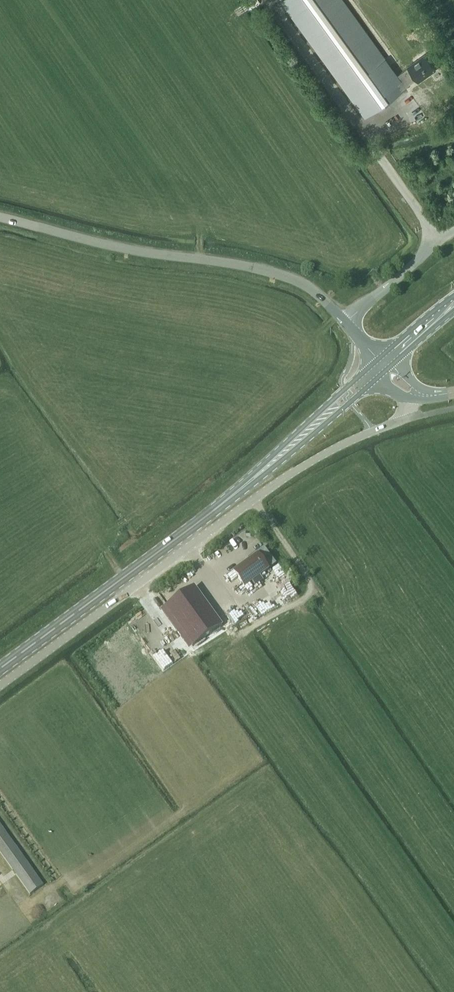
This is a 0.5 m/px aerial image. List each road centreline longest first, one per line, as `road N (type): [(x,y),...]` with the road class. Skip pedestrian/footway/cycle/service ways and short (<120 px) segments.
road 1 (unclassified): [(0,685),(302,466),(408,418),(411,399)]
road 2 (tertiary): [(346,322),(310,288),(283,275),(0,216)]
road 3 (primary): [(0,668),(236,492)]
road 4 (primary): [(378,359),(236,492)]
road 5 (primary): [(236,492),(378,377)]
road 6 (unclassified): [(346,322),(453,230)]

